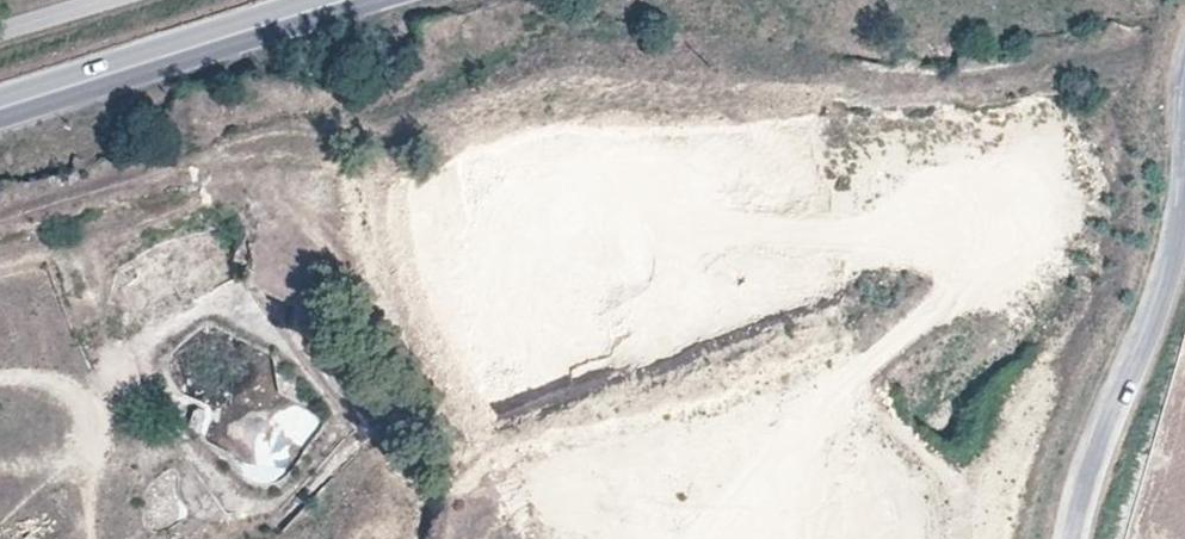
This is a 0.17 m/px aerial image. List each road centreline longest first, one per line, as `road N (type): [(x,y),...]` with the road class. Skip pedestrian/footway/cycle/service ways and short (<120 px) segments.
road 1 (tertiary): [(1073,538),(1090,473),(1166,280),(1184,186)]
road 2 (secondary): [(337,0),(0,110)]

